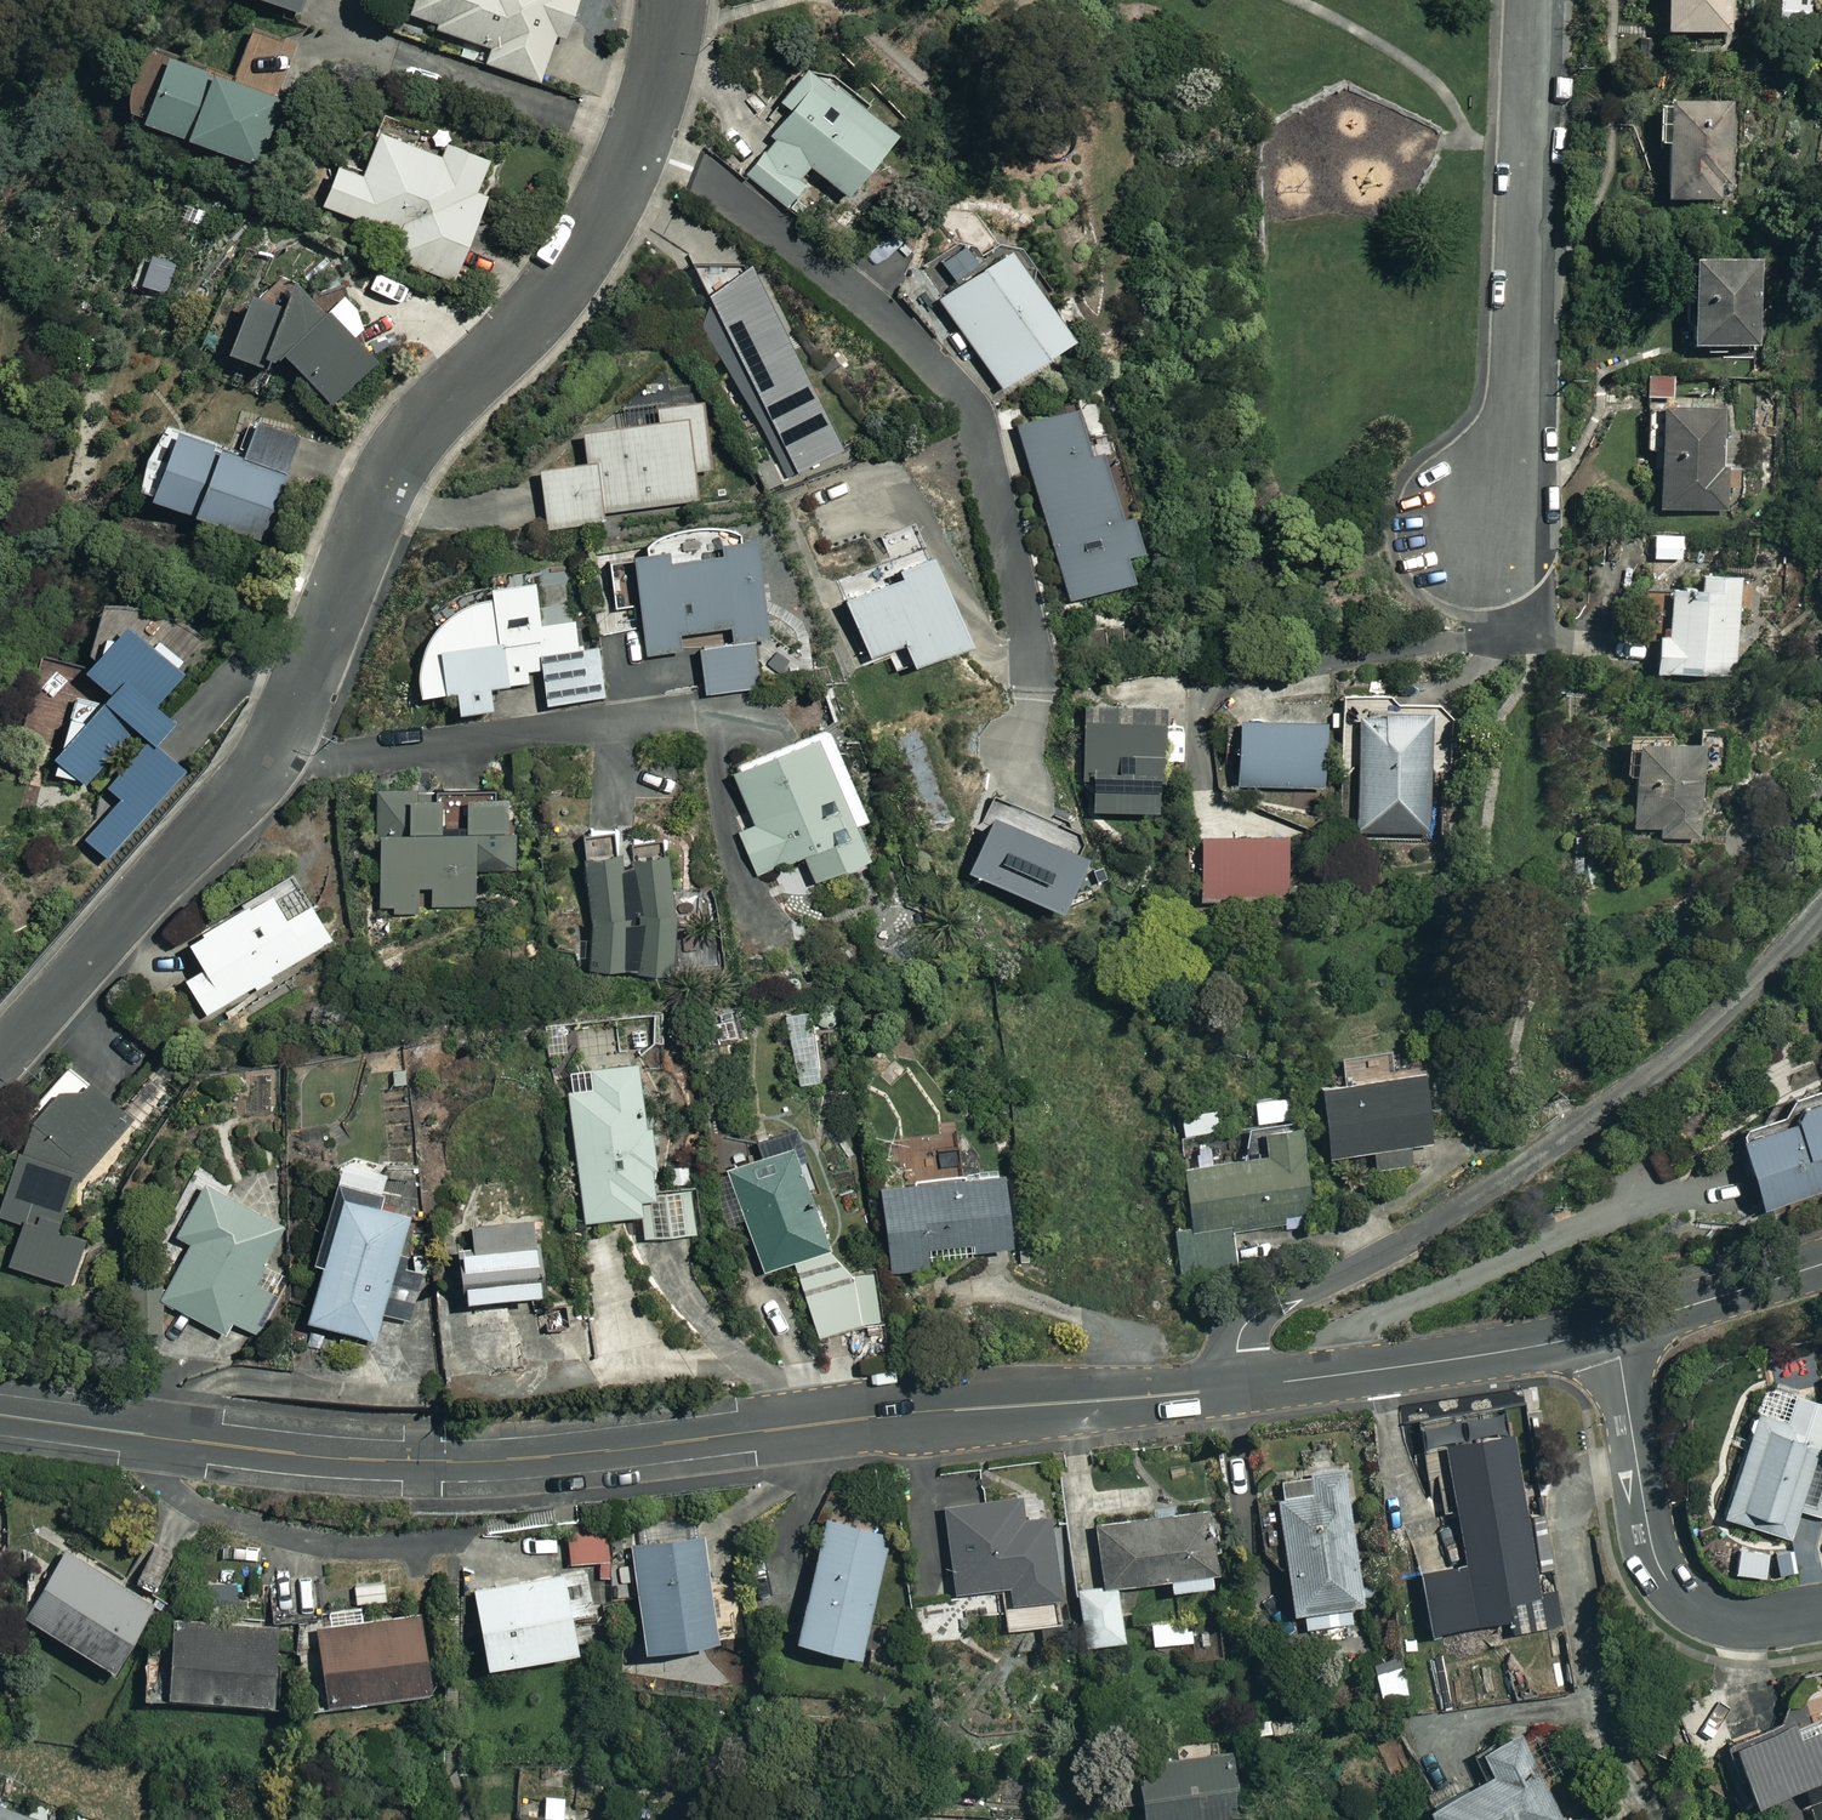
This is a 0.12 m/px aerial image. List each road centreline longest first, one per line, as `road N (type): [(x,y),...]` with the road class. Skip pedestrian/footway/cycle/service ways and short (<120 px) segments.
road 1 (residential): [(0,1052),(264,763),(396,463),(533,315),(599,223),(653,90),(673,0)]
road 2 (residential): [(0,1415),(324,1457),(483,1462),(917,1413),(1235,1388)]
road 3 (residential): [(1821,910),(1672,1057),(1519,1171),(1443,1220),(1248,1320),(1236,1349),(1235,1388)]
road 4 (residential): [(1488,536),(1513,461),(1527,0)]
road 5 (residential): [(1821,1611),(1725,1618),(1664,1577),(1649,1534),(1612,1330)]
road 6 (residential): [(1235,1388),(1612,1330)]
road 7 (residential): [(1612,1330),(1821,1263)]

